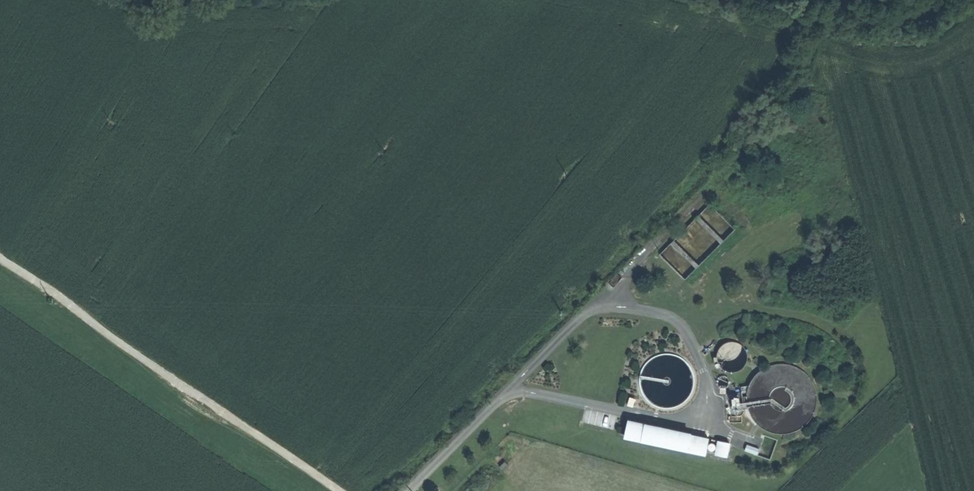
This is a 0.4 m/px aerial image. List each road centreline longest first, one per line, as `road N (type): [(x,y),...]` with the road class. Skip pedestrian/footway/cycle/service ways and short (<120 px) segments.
road 1 (track): [(0,260),(340,490)]

